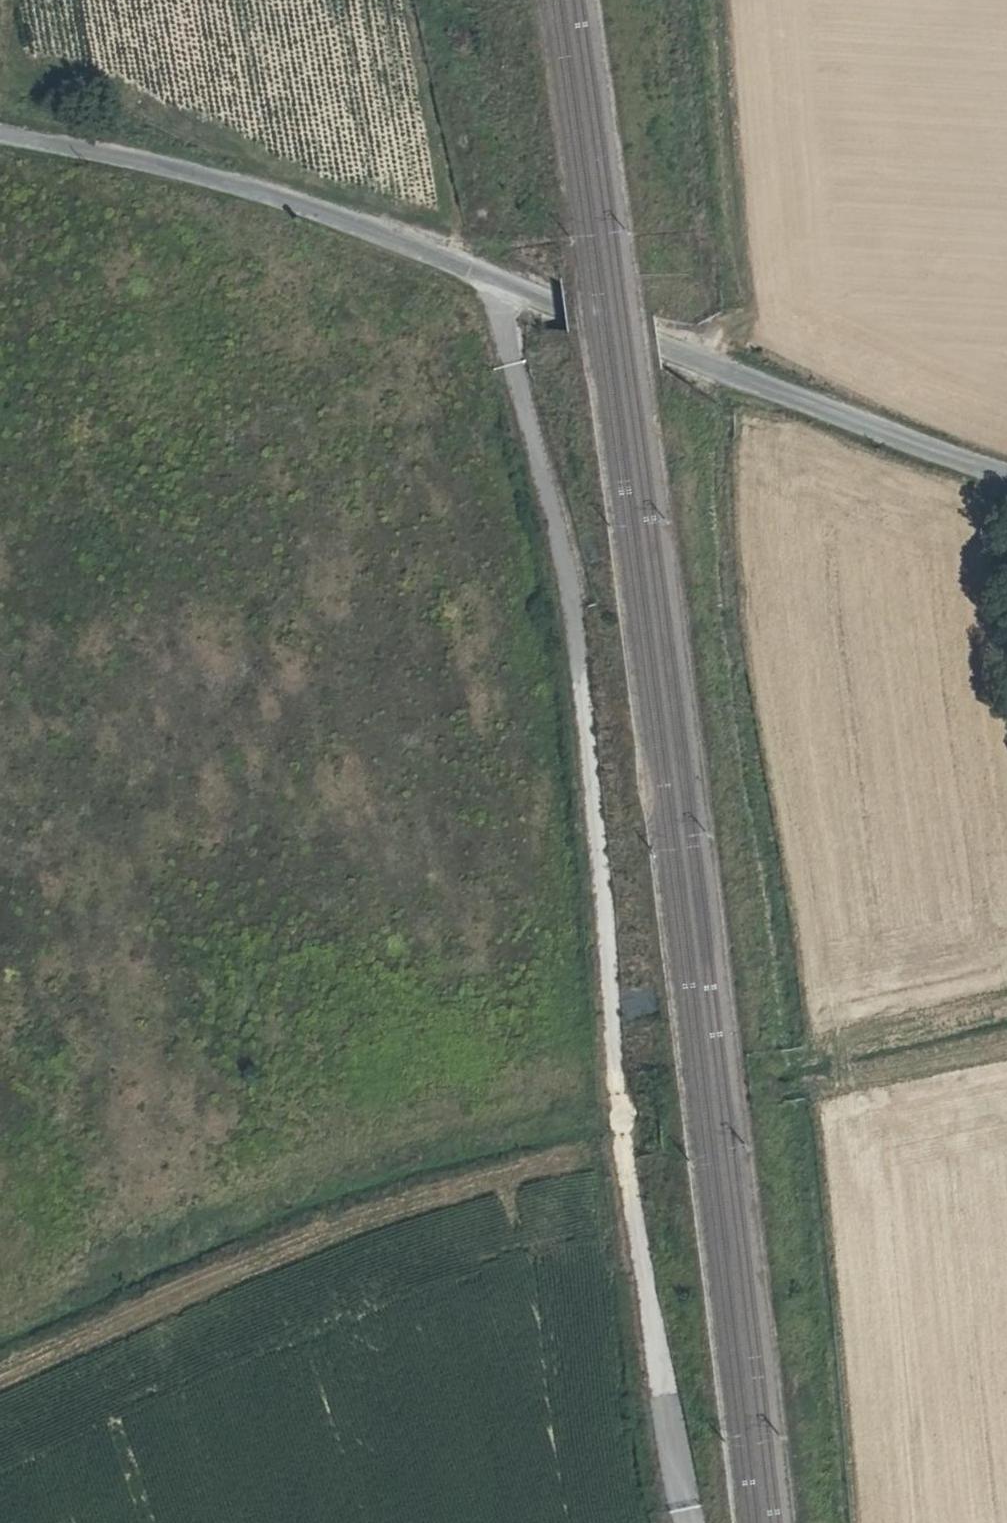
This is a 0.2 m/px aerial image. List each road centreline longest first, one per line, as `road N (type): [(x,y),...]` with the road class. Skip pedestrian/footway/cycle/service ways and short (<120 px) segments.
road 1 (unclassified): [(1006,473),(325,215),(168,167),(0,131)]

